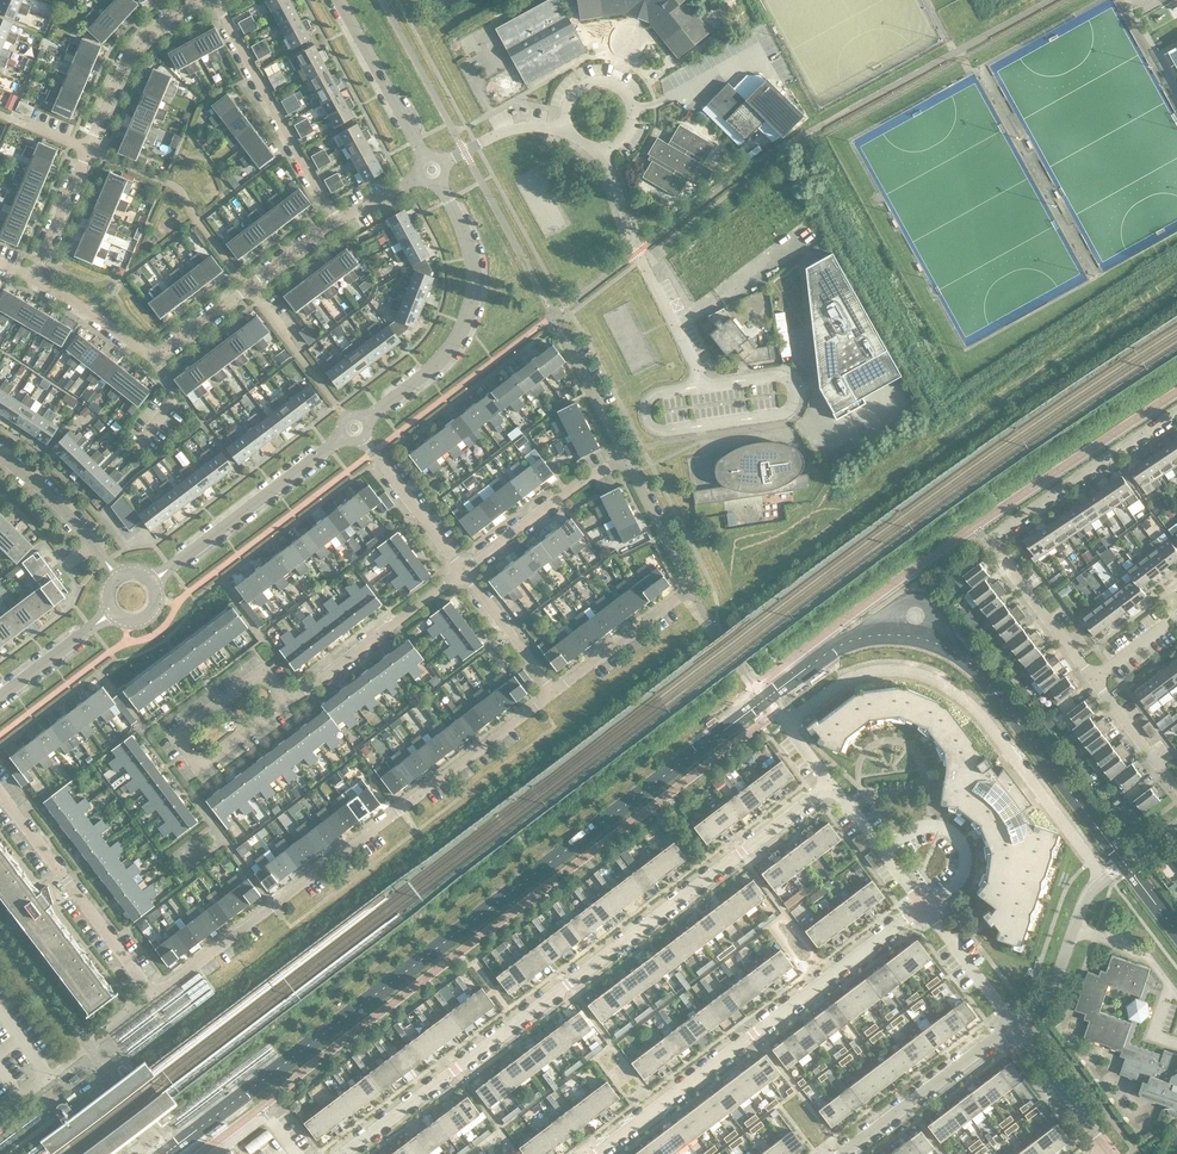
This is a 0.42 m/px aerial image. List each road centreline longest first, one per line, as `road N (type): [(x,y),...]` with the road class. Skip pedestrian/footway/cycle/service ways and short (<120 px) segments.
road 1 (residential): [(0,795),(155,993),(555,692)]
road 2 (residential): [(345,1153),(831,785)]
road 3 (residential): [(1176,789),(988,540),(1176,411)]
road 4 (residential): [(1103,880),(977,713),(930,679),(864,674),(786,723)]
road 5 (residential): [(605,1153),(925,911)]
road 6 (residential): [(33,277),(148,355),(161,352),(335,220)]
road 7 (residential): [(33,277),(134,47),(201,0)]
road 8 (tertiary): [(365,419),(449,350),(470,312),(473,252),(439,181)]
road 9 (unclassified): [(709,386),(638,251),(606,151)]
road 10 (residential): [(335,220),(212,0)]
road 11 (residential): [(284,706),(208,764),(196,763),(180,742),(180,727),(250,675),(262,676)]
road 12 (tertiary): [(152,581),(343,436)]
road 13 (residential): [(284,706),(461,572)]
road 14 (residential): [(850,1153),(1017,1031)]
road 15 (residential): [(461,572),(624,457)]
road 16 (tertiary): [(425,157),(339,0)]
road 17 (residential): [(1017,1031),(1059,986),(1093,888),(1103,880)]
road 18 (residential): [(925,911),(961,877),(958,838),(919,828),(883,852)]
road 19 (residential): [(555,692),(690,591)]
road 20 (tertiary): [(119,574),(59,504),(0,457)]
road 21 (residential): [(363,438),(461,572)]
road 22 (unclassified): [(606,151),(625,141),(635,121),(620,88),(581,87),(566,123)]
road 23 (unclassified): [(1110,1152),(1017,1031)]
road 24 (residential): [(461,572),(555,692)]
road 25 (residential): [(1017,1031),(925,911)]
road 26 (unclassified): [(690,591),(624,457)]
road 27 (tertiary): [(0,697),(112,615)]
road 28 (unclassified): [(443,164),(519,127),(566,123)]
road 29 (unclassified): [(624,457),(568,347)]

